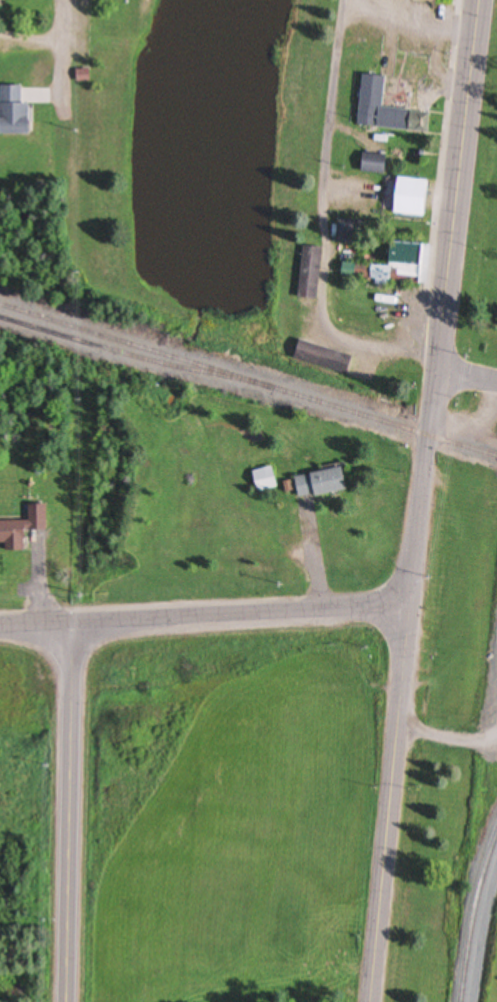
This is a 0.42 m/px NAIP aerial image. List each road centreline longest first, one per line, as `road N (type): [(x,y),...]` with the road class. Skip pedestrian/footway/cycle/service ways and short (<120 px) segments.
road 1 (tertiary): [(479,0),(408,605)]
road 2 (tertiary): [(408,605),(0,625)]
road 3 (tertiary): [(408,605),(371,1001)]
road 4 (tertiary): [(71,622),(69,1001)]
road 5 (residential): [(61,123),(61,0)]

